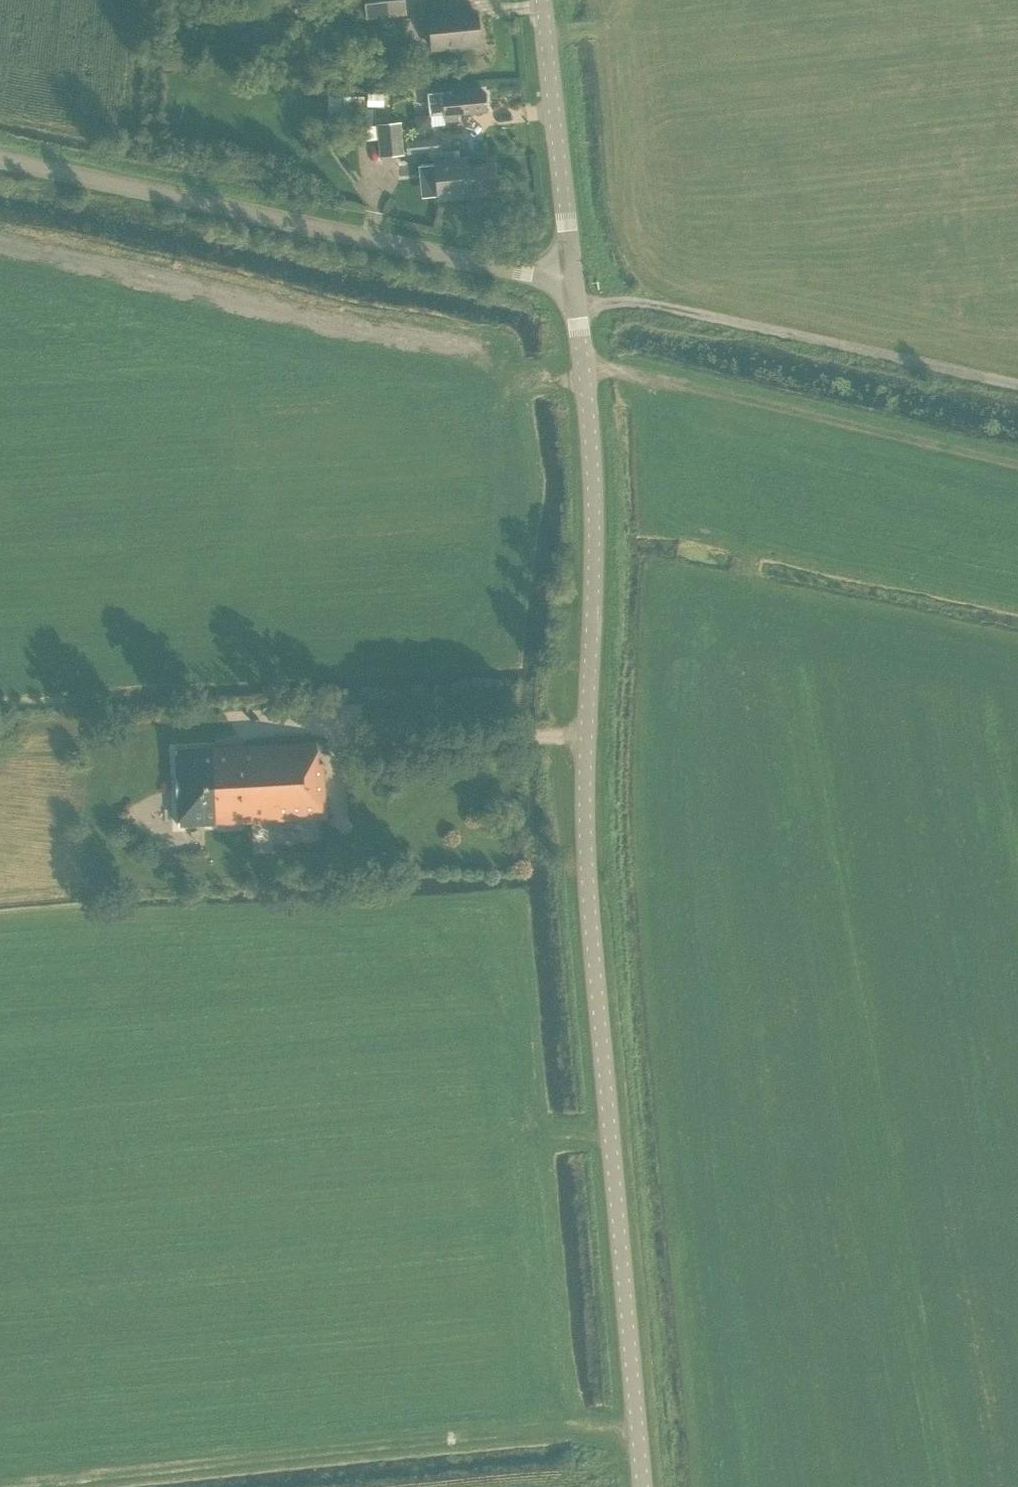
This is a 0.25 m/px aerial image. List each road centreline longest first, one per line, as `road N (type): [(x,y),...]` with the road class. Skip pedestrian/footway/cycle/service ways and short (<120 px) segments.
road 1 (tertiary): [(642,1486),(586,851),(593,495),(571,274)]
road 2 (unclassified): [(0,159),(514,271),(571,274)]
road 3 (tertiary): [(571,274),(544,0)]

